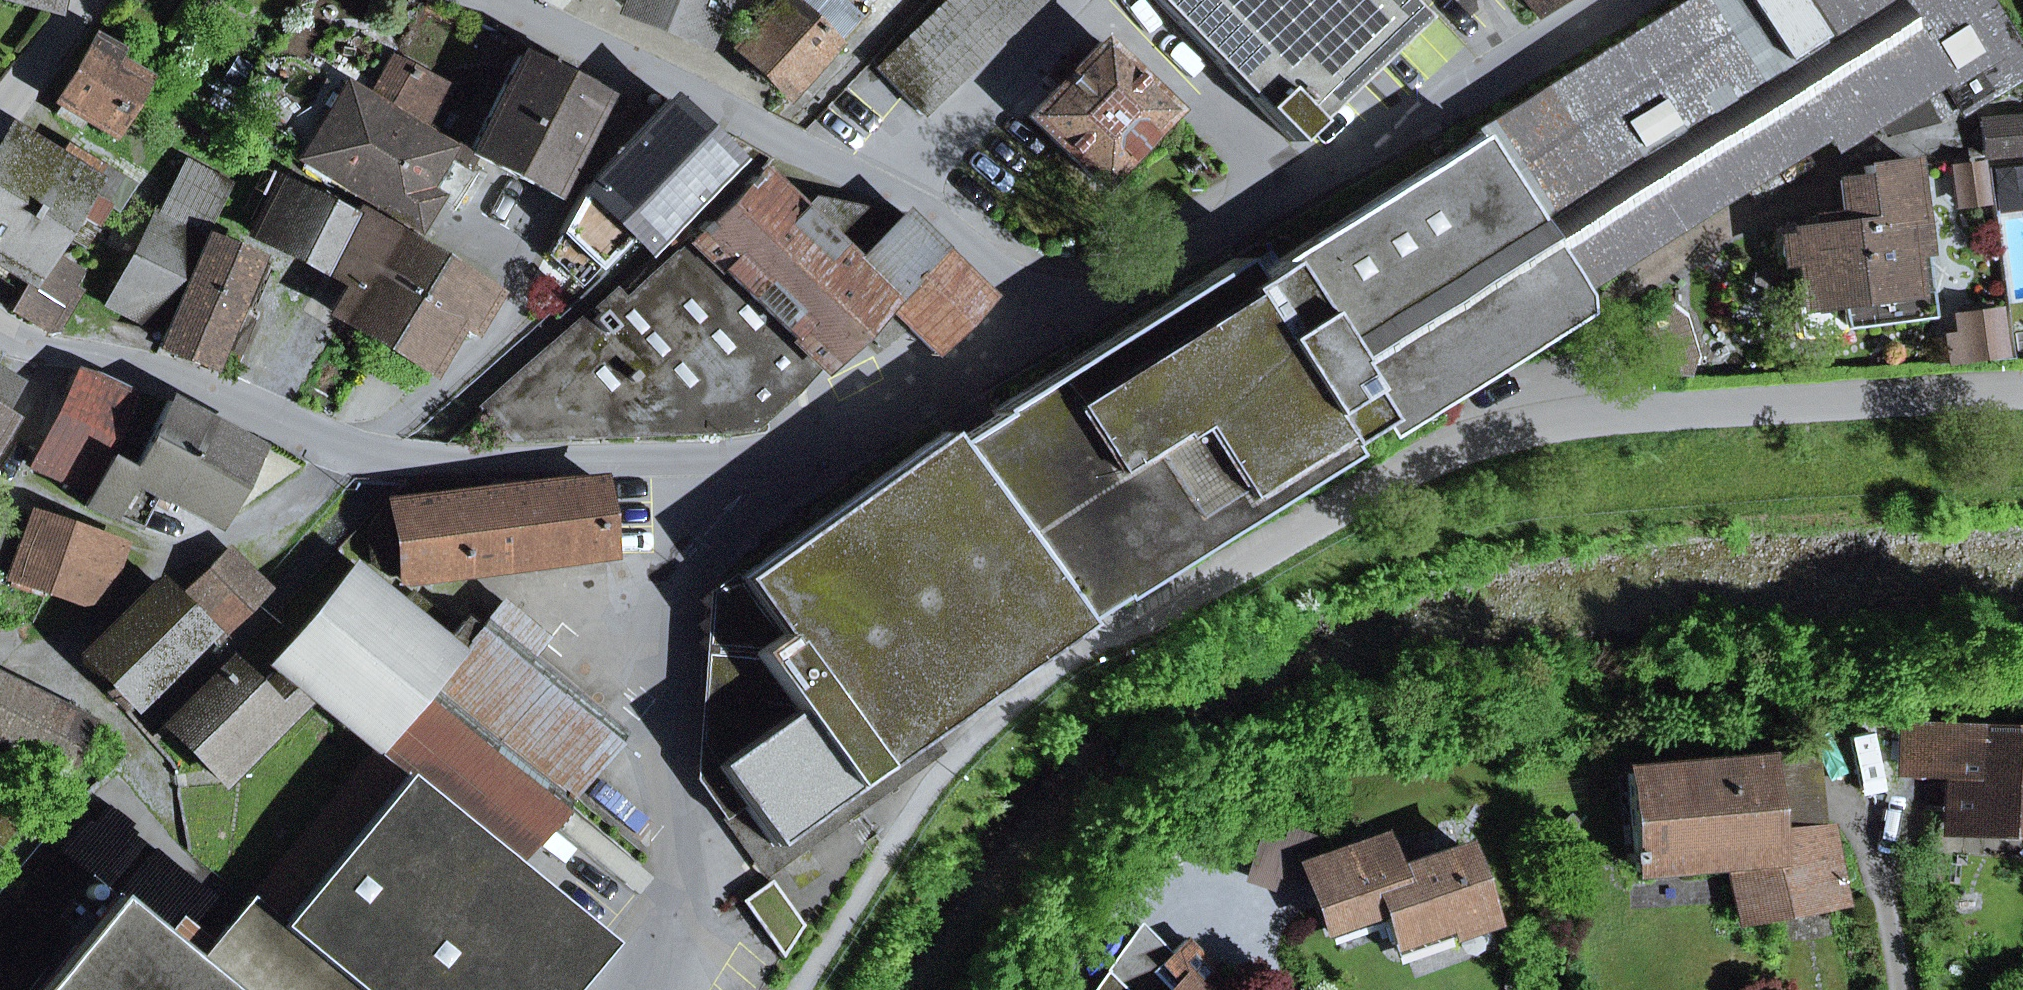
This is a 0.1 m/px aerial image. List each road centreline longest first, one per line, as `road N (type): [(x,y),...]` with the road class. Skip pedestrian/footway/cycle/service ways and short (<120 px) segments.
road 1 (residential): [(2022,389),(1588,415),(1464,439),(1115,625)]
road 2 (residential): [(351,454),(471,465),(771,462),(950,394),(1061,329)]
road 3 (residential): [(489,0),(913,197),(1061,329)]
road 4 (residential): [(1061,329),(1456,105),(1623,0)]
road 5 (track): [(1115,625),(1018,692),(918,792),(791,989)]
road 6 (residential): [(35,348),(113,362),(251,404),(351,454)]
road 7 (residential): [(169,553),(14,490),(35,348)]
road 8 (residential): [(351,454),(225,537),(169,553)]
road 9 (residential): [(169,553),(109,612),(62,636),(0,649)]
road 10 (residential): [(92,0),(0,116)]

